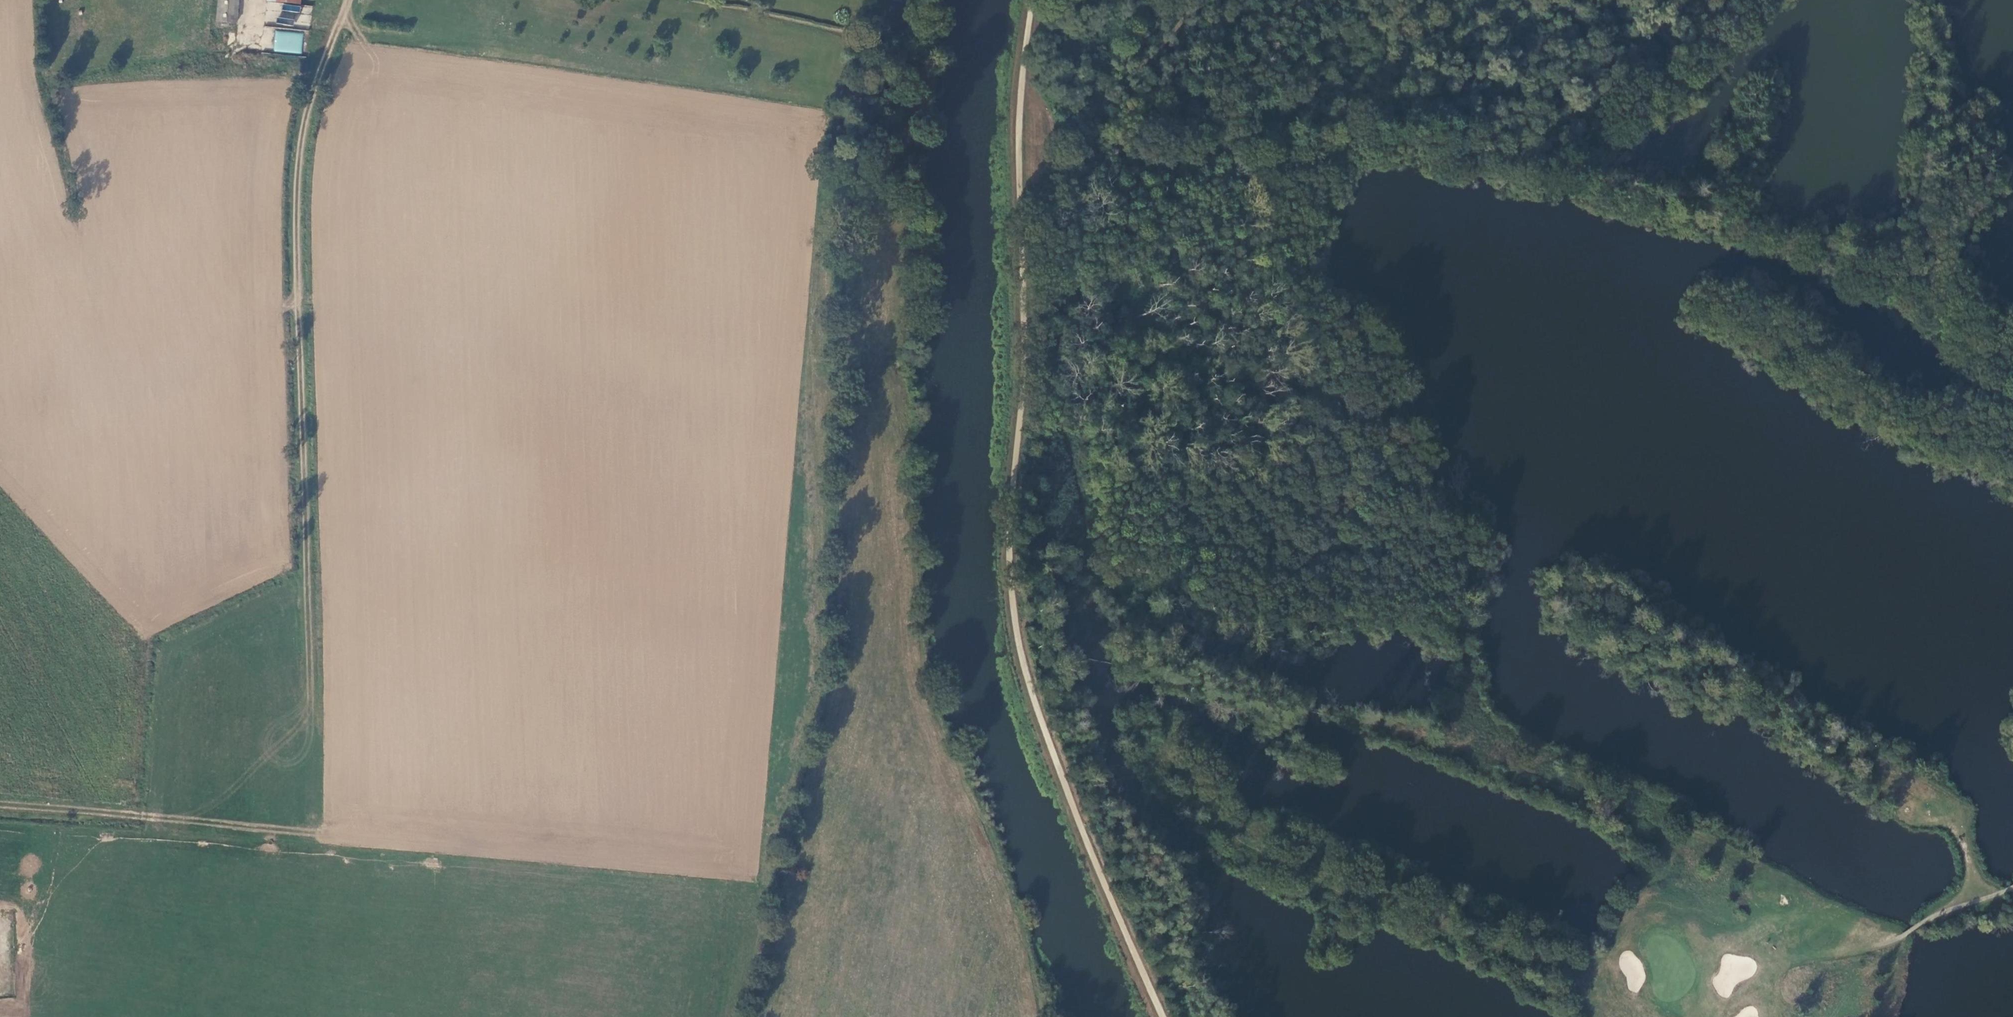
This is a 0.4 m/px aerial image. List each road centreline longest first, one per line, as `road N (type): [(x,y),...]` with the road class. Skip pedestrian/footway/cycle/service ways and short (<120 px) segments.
road 1 (track): [(1303,296),(1337,386),(1441,570),(1442,610),(1388,612),(1322,631),(1221,606),(1137,573),(1103,548),(1055,402),(1070,267),(1098,159)]
road 2 (track): [(359,0),(302,169),(323,695)]
road 3 (track): [(1098,159),(1259,211),(1268,230),(1282,223),(1303,296)]
road 4 (track): [(1209,0),(1116,96),(1098,159)]

